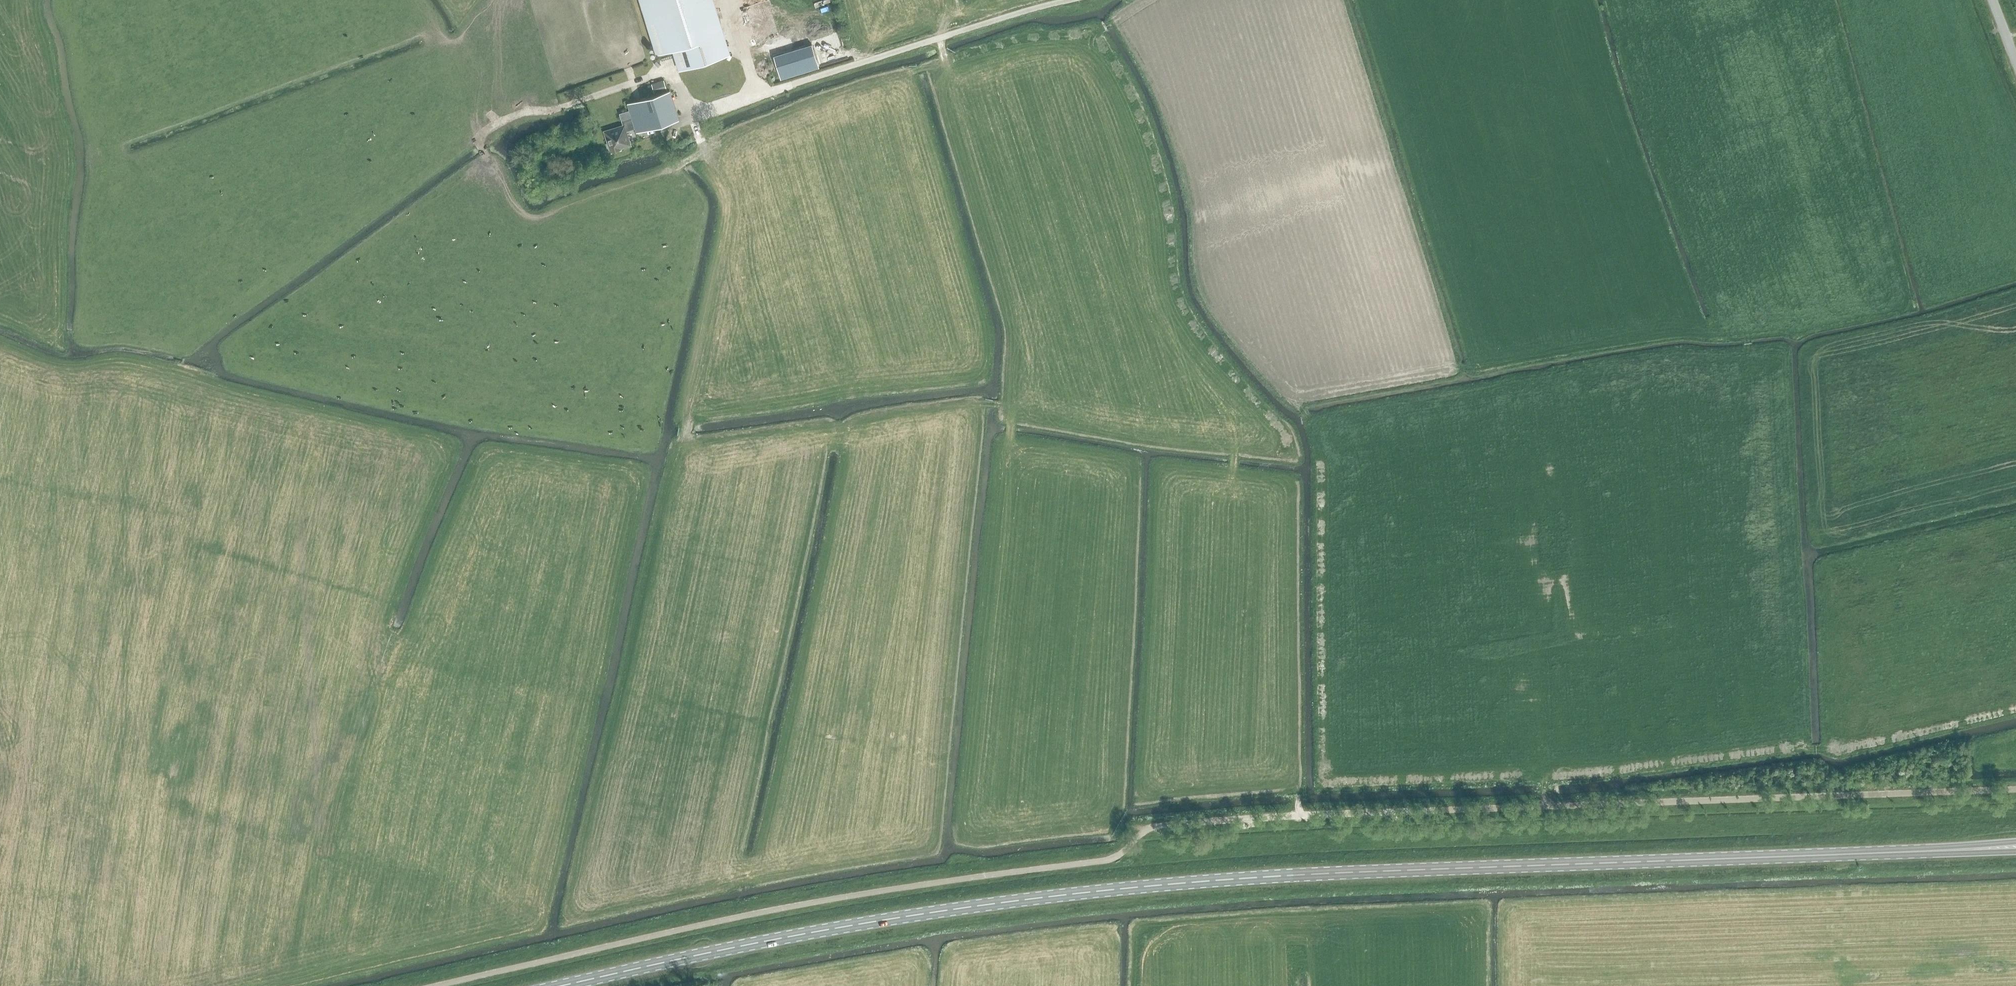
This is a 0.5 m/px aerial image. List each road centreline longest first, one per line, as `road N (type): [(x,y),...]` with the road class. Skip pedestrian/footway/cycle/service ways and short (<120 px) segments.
road 1 (primary): [(562,985),(820,931),(1115,890),(1953,850)]
road 2 (unclassified): [(1142,833),(1289,816),(2015,789)]

